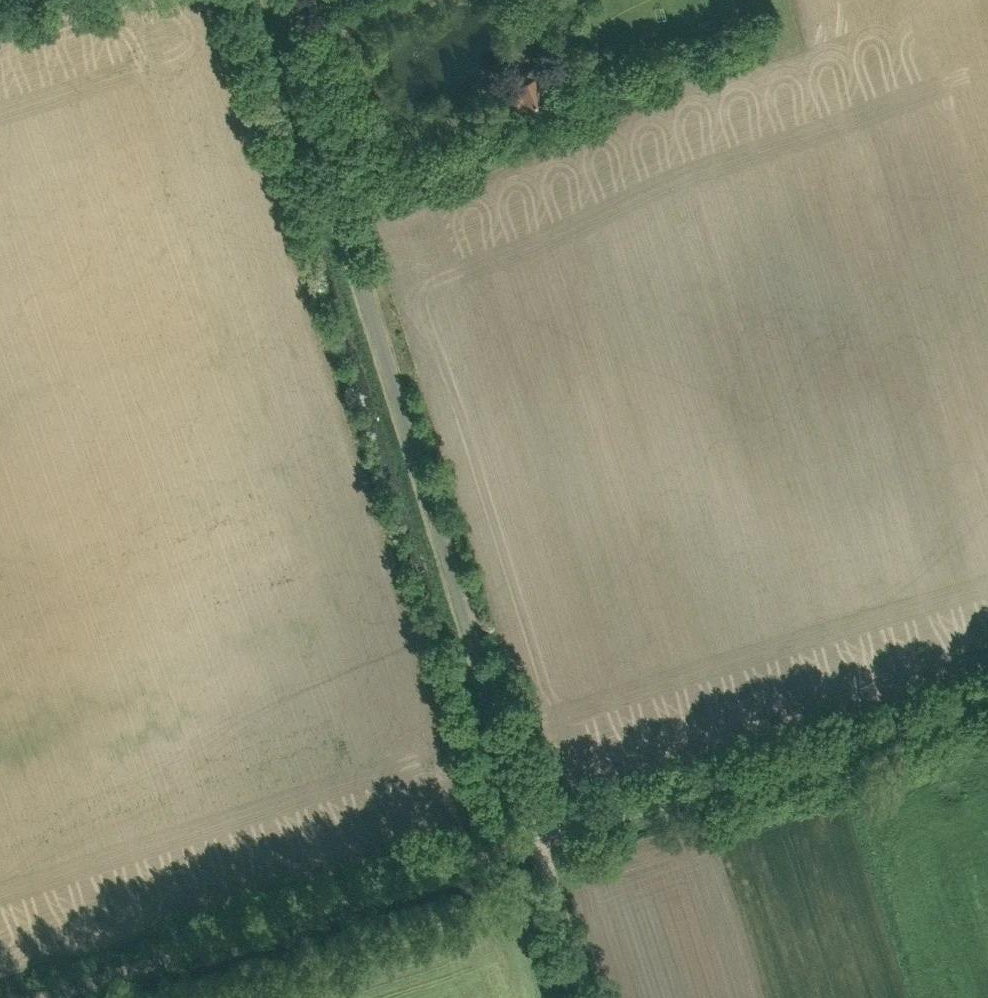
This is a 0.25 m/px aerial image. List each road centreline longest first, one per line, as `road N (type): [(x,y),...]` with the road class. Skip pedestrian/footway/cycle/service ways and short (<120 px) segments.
road 1 (unclassified): [(82,997),(537,852),(265,0)]
road 2 (track): [(987,708),(537,852)]
road 3 (track): [(582,997),(537,852)]

